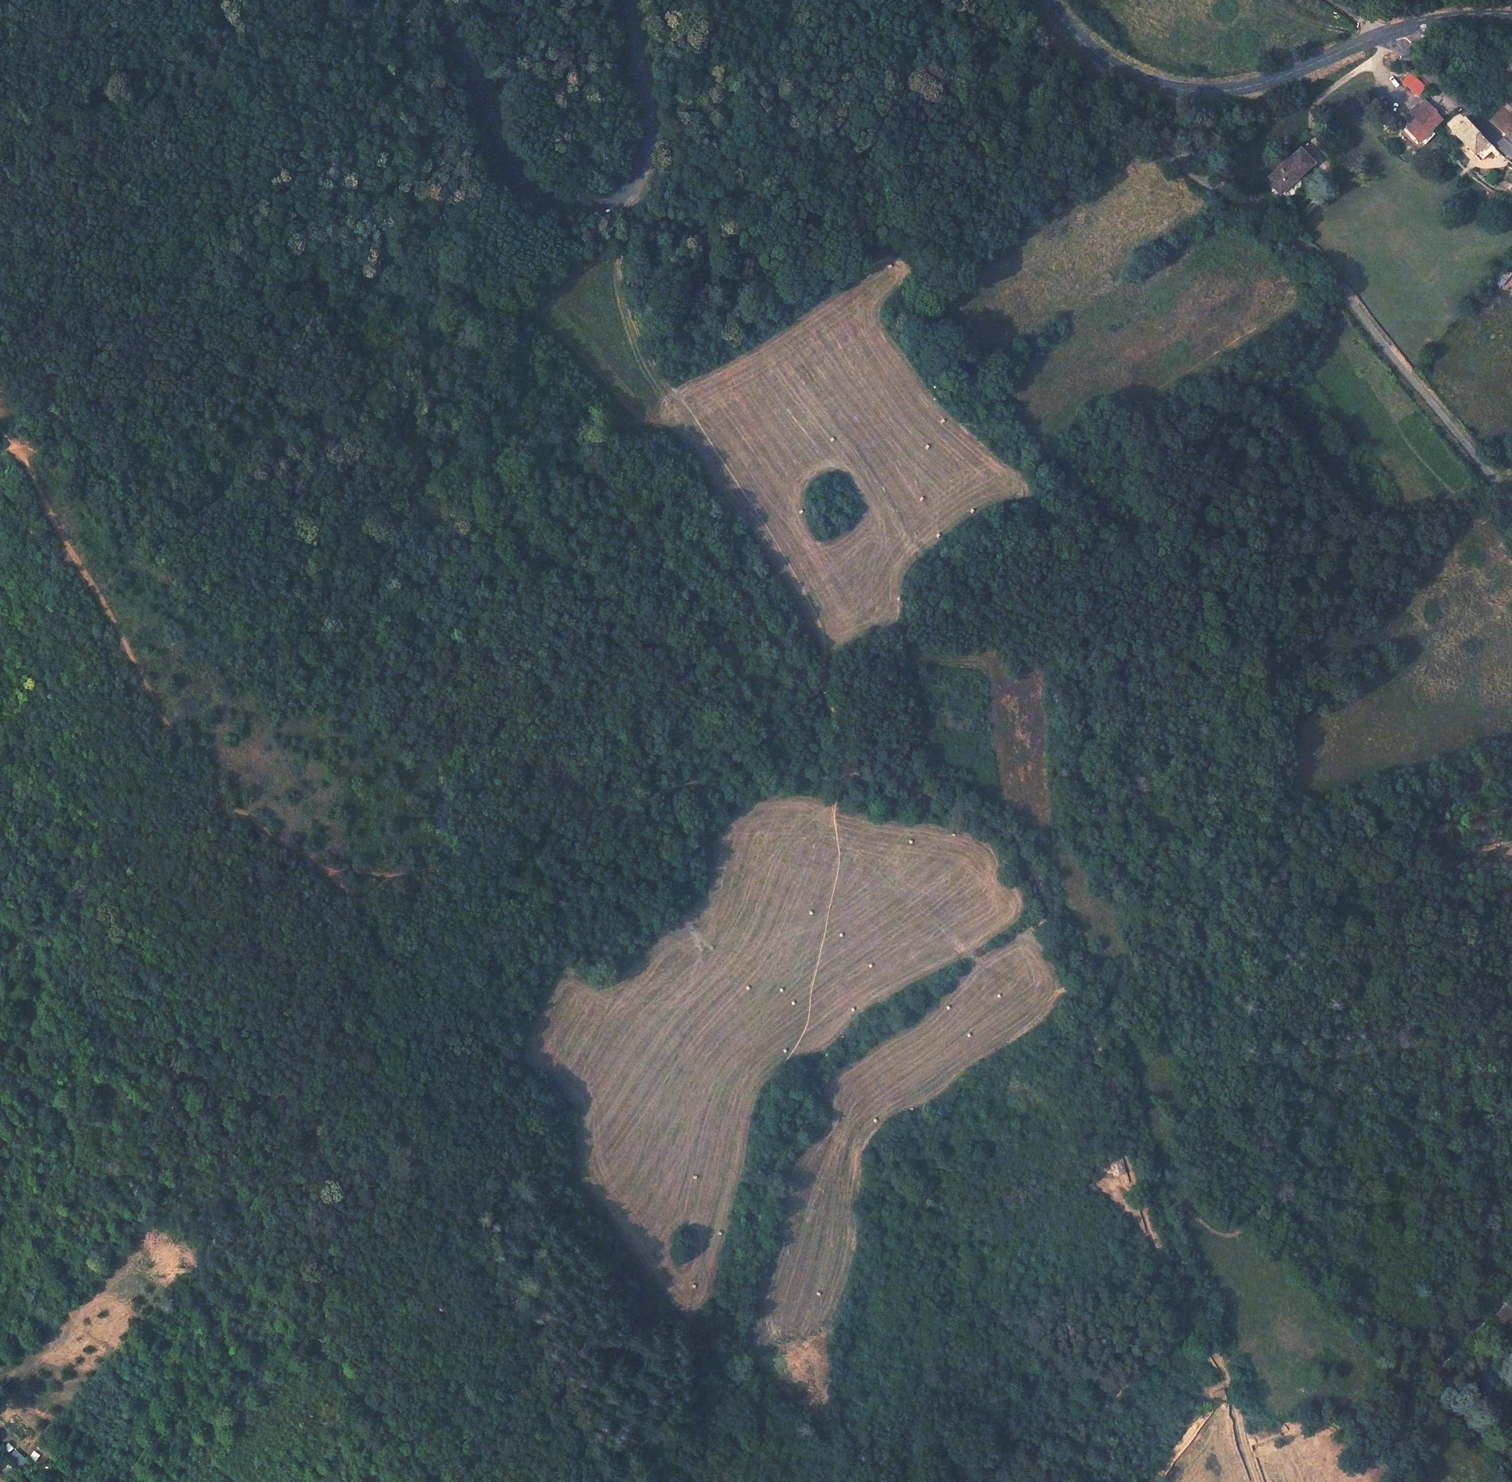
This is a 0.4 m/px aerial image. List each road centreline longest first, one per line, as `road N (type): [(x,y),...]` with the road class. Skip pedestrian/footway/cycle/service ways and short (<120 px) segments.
road 1 (track): [(844,774),(922,791),(1016,834),(1080,982),(1125,1154),(1160,1251),(1224,1372),(1257,1481)]
road 2 (unclassified): [(1511,506),(1321,263),(1182,166),(1006,0)]
road 3 (track): [(1080,982),(932,1092),(887,1115),(863,1143),(843,1259),(818,1328),(786,1352),(768,1352),(734,1327)]
road 4 (tertiary): [(424,0),(470,72),(508,163),(534,192),(567,205),(621,190),(648,144),(624,0)]
road 5 (tertiary): [(1046,0),(1099,58),(1144,83),(1192,92),(1244,89),(1385,35)]
road 6 (unclassified): [(1511,153),(1385,35)]
road 7 (tertiary): [(1385,35),(1441,20),(1511,17)]

